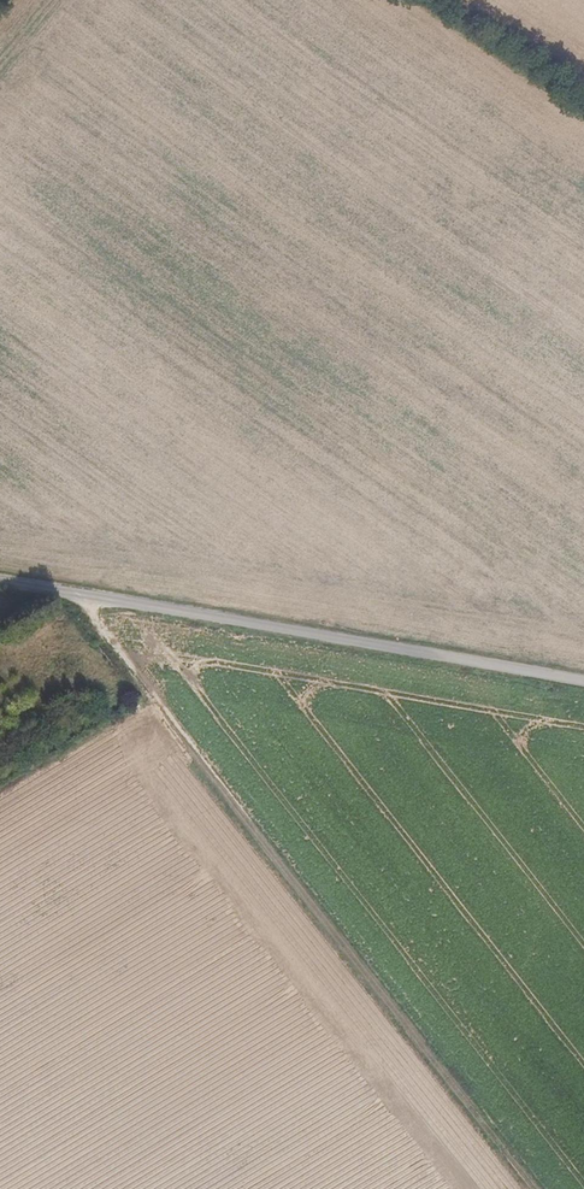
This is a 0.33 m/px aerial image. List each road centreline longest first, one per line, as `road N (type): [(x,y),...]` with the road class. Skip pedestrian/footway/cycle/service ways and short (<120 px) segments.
road 1 (track): [(76,590),(543,1188)]
road 2 (unclassified): [(583,675),(0,578)]
road 3 (track): [(443,0),(583,99)]

